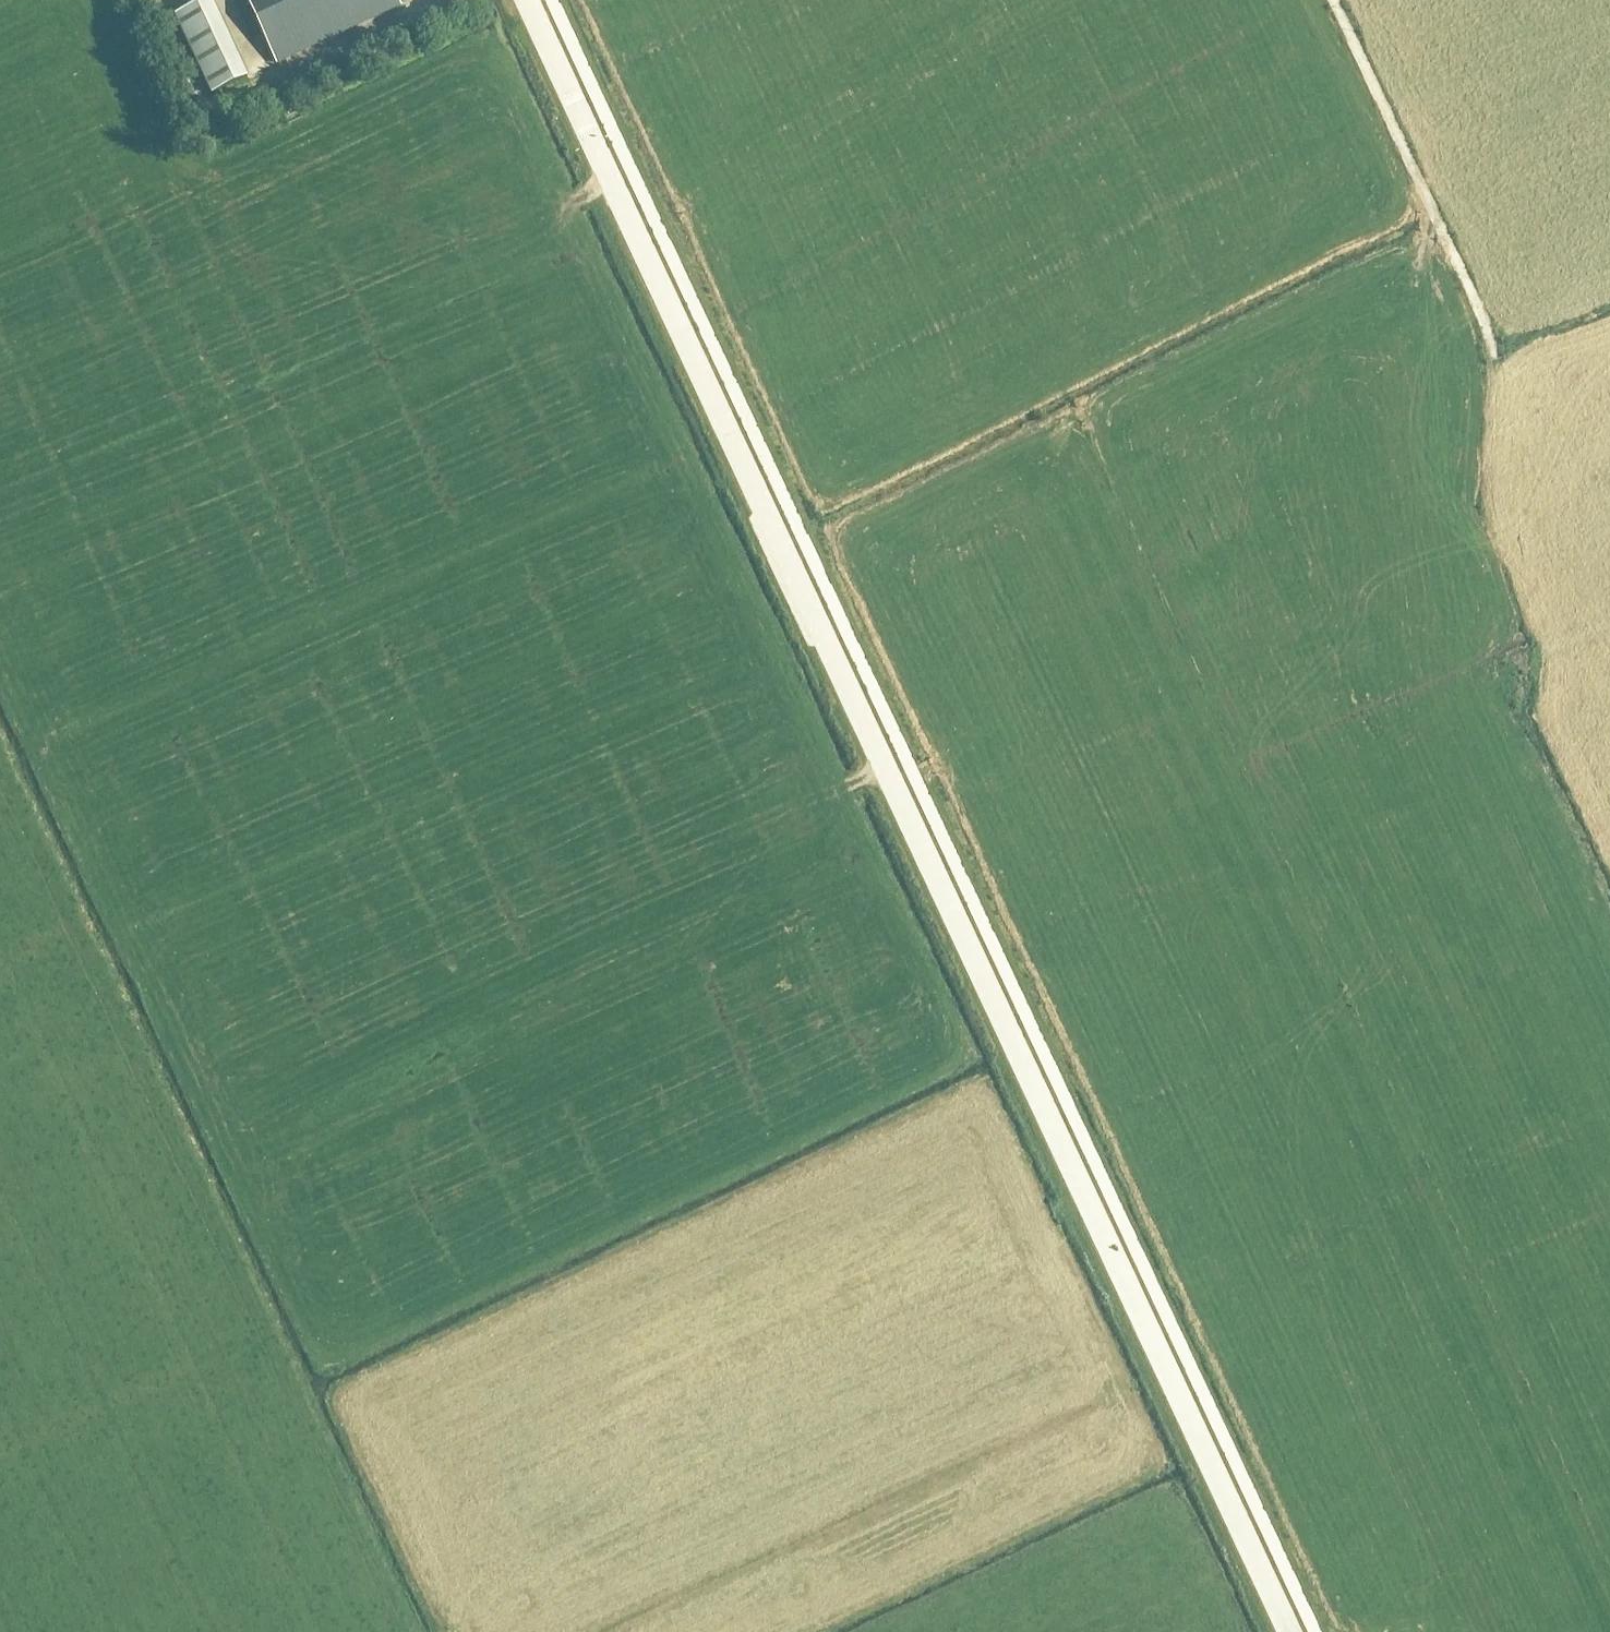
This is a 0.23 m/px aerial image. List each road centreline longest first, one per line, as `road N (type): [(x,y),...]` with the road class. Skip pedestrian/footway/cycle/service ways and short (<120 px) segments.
road 1 (tertiary): [(1289,1631),(525,0)]
road 2 (track): [(1489,335),(1329,0)]

